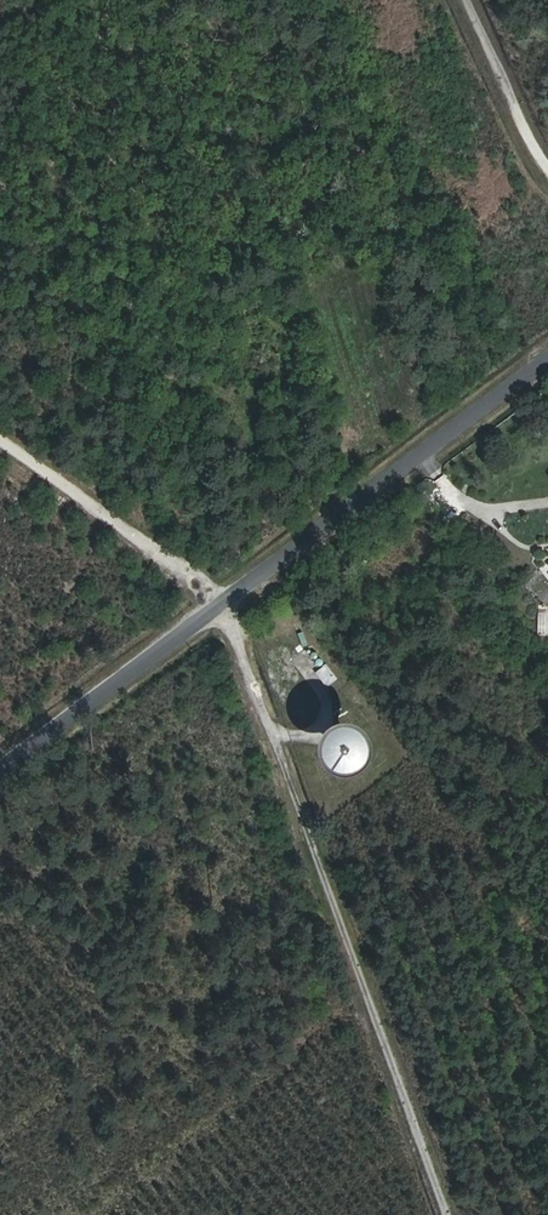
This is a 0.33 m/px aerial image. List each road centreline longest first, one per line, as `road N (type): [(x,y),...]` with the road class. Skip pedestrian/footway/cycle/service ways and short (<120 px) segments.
road 1 (tertiary): [(0,753),(547,347)]
road 2 (track): [(441,1214),(224,580)]
road 3 (track): [(214,590),(0,435)]
road 4 (track): [(547,169),(468,0)]

